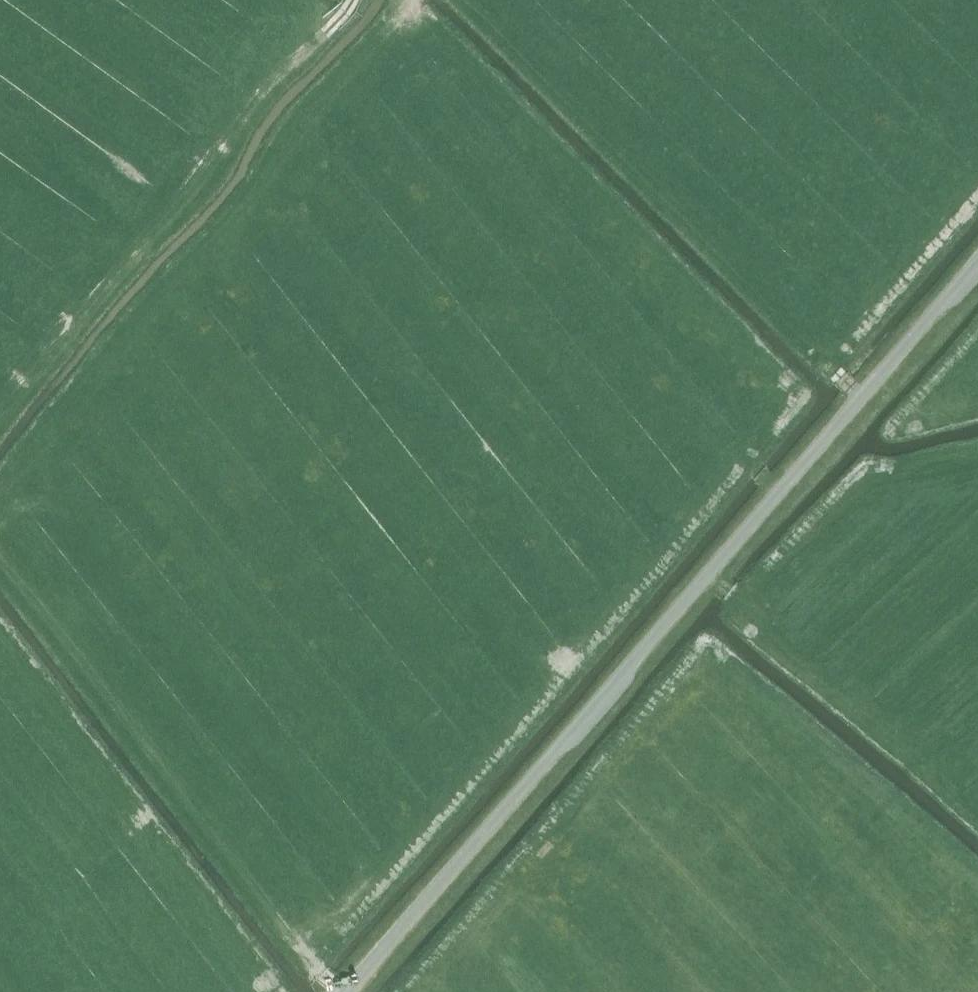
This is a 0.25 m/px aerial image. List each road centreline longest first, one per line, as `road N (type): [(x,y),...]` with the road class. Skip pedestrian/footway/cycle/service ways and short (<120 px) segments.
road 1 (unclassified): [(345,991),(977,261)]
road 2 (track): [(311,961),(744,457),(781,488)]
road 3 (track): [(413,0),(0,503)]
road 4 (track): [(744,457),(773,403),(761,357),(406,9)]
road 5 (track): [(0,555),(342,991)]
road 6 (track): [(474,0),(861,396)]

